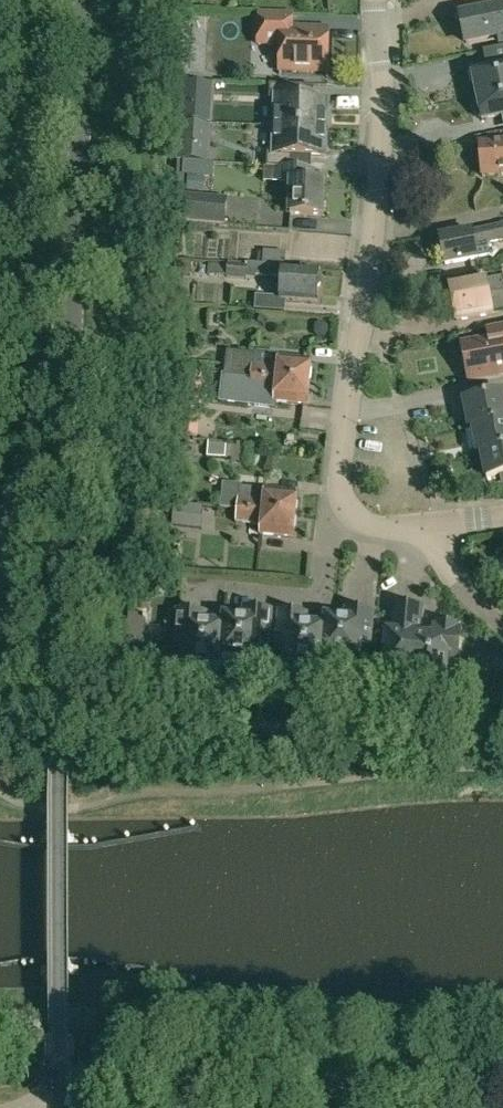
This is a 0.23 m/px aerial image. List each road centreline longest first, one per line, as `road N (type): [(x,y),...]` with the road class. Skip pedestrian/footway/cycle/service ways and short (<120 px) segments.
road 1 (tertiary): [(61,1089),(59,767),(87,0)]
road 2 (residential): [(432,523),(377,526),(360,519),(341,494),(383,131),(374,0)]
road 3 (track): [(61,722),(502,736)]
road 4 (unclassified): [(502,1091),(61,1089)]
road 5 (residential): [(502,625),(448,575),(432,523)]

